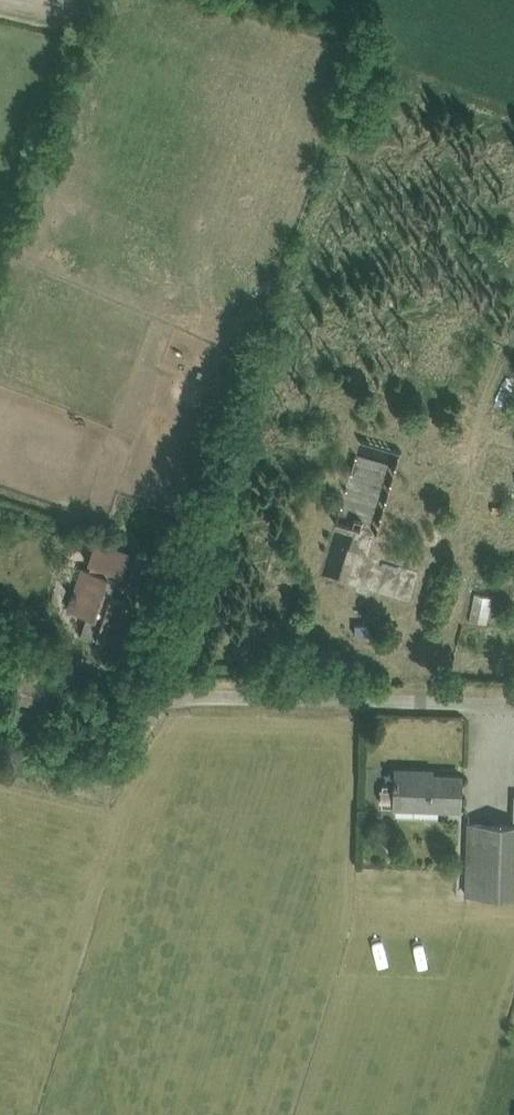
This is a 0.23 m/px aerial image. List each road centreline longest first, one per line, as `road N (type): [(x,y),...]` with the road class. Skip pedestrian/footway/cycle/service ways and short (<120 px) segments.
road 1 (unclassified): [(513,706),(181,694)]

